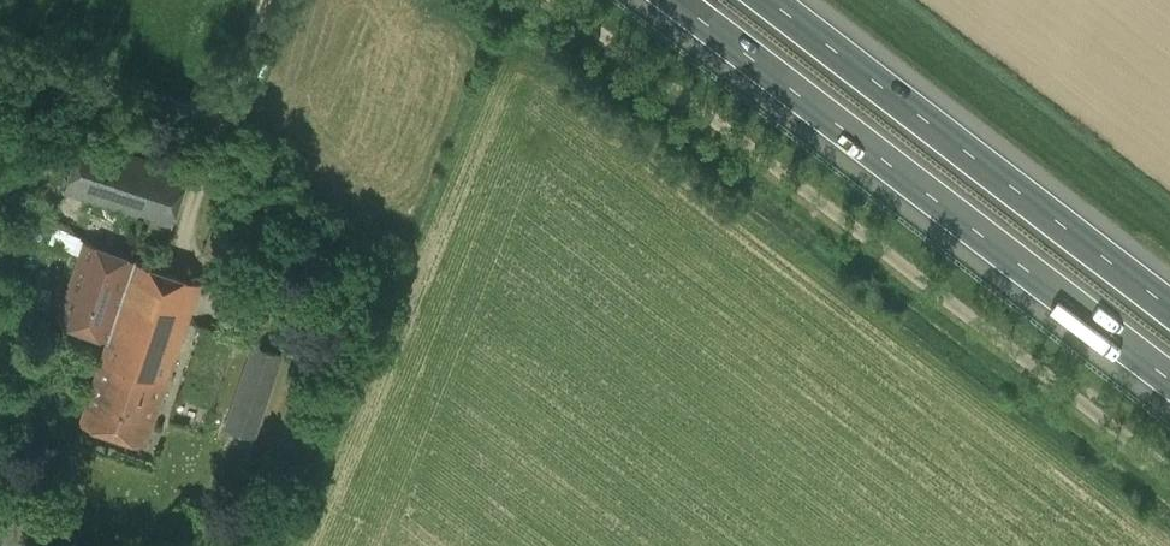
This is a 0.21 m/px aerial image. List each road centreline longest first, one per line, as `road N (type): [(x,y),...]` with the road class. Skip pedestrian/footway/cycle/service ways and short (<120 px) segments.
road 1 (unclassified): [(1169,470),(558,0)]
road 2 (motorway): [(678,0),(1169,378)]
road 3 (motorway): [(1169,309),(768,0)]
road 4 (track): [(217,124),(96,80),(0,60)]
road 5 (unclassified): [(400,354),(322,545)]

